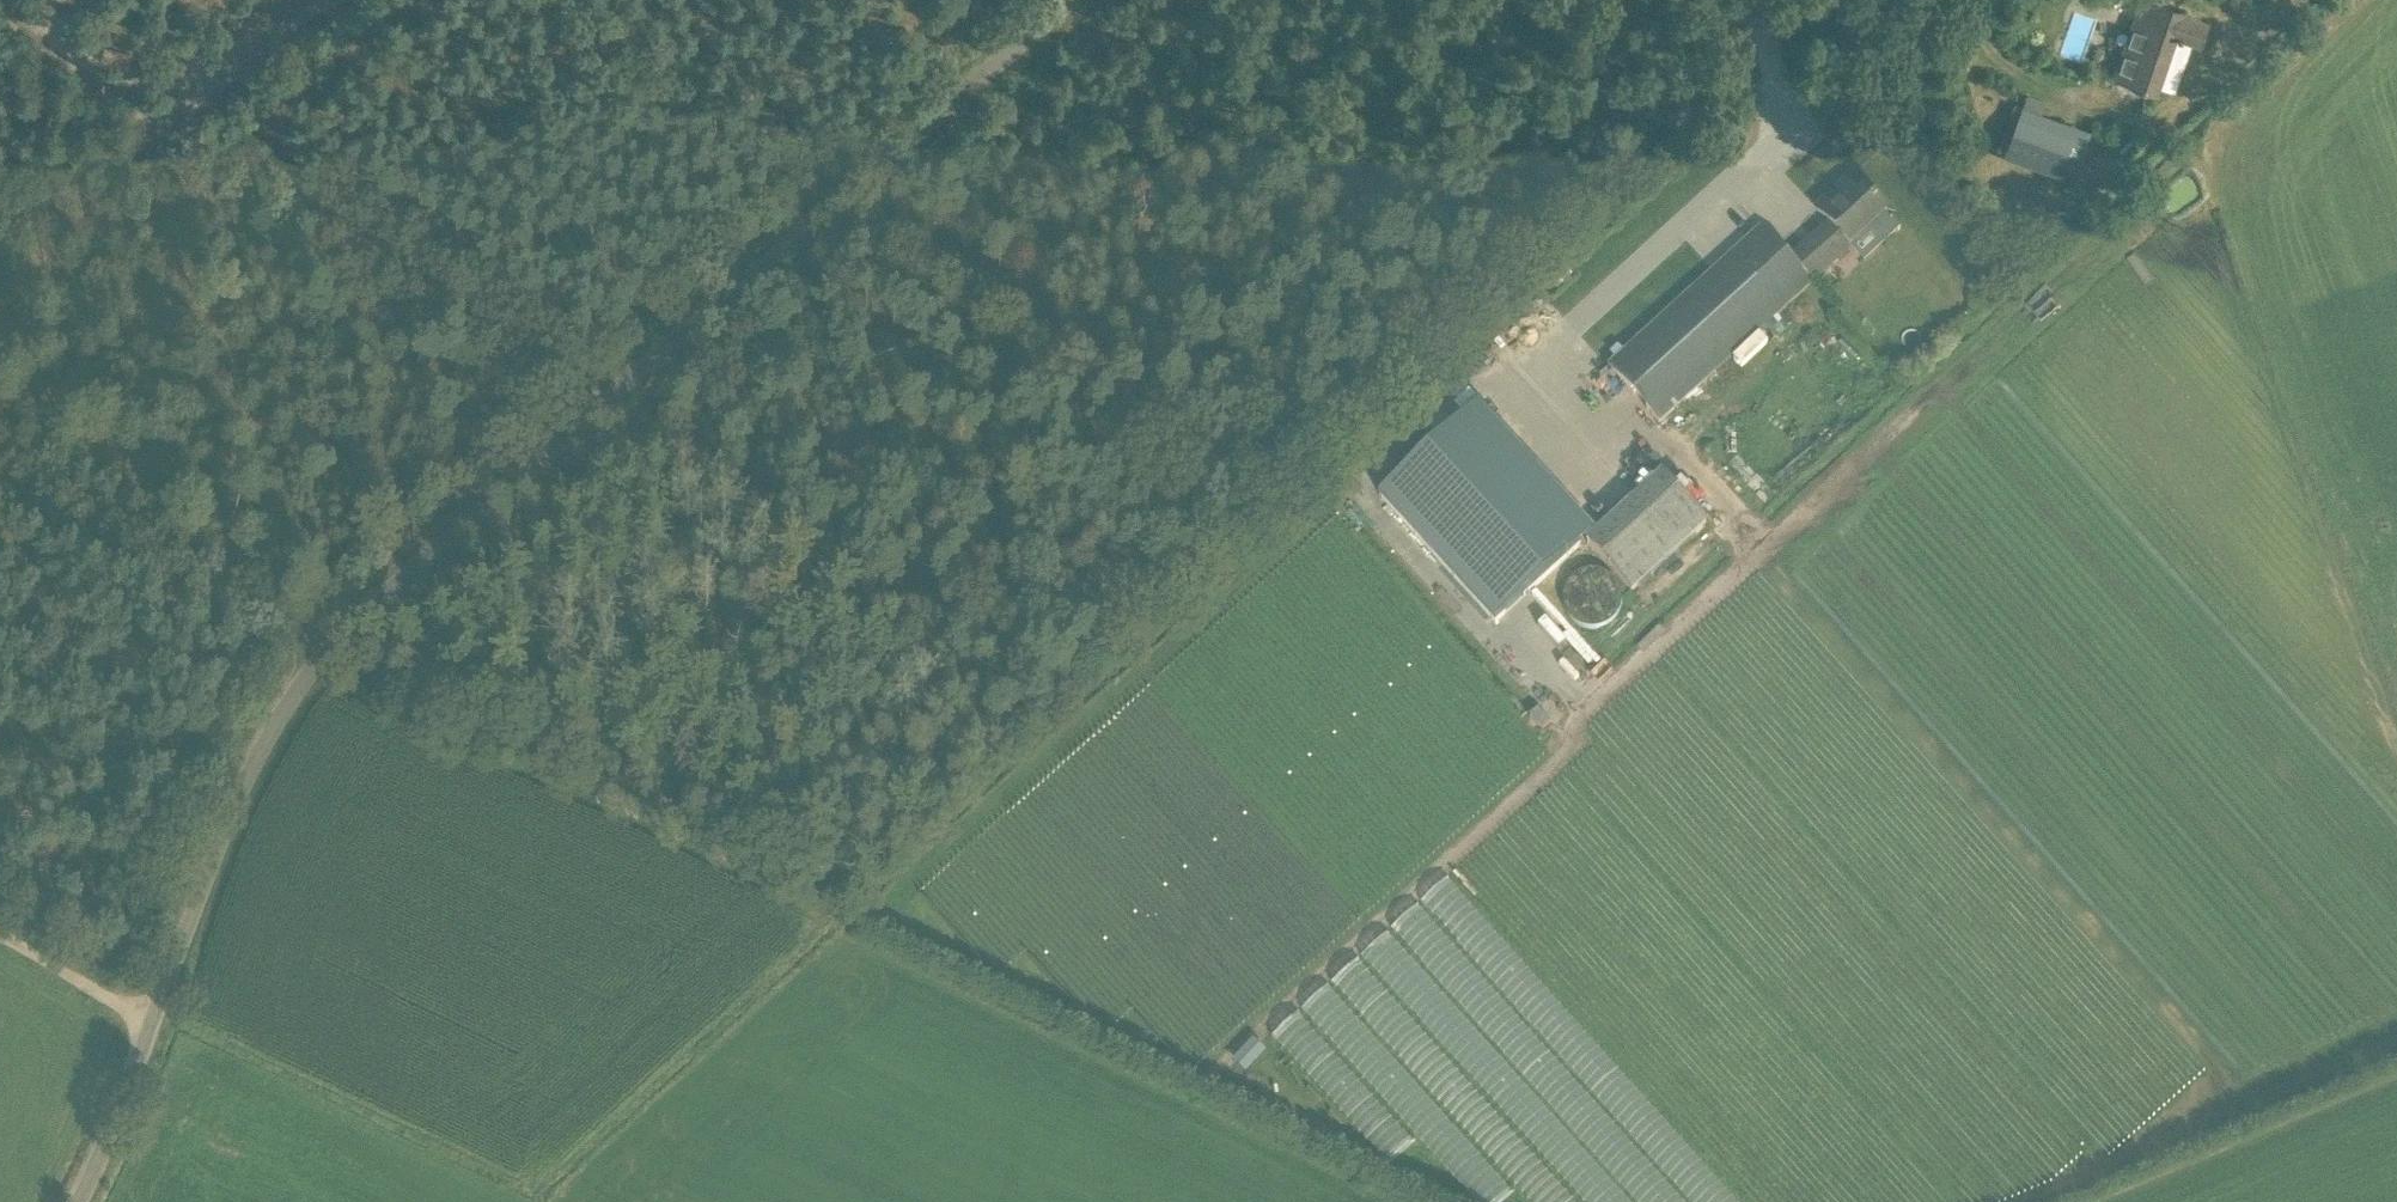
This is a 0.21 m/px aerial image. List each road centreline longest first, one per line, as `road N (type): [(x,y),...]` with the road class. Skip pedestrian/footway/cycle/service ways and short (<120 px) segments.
road 1 (unclassified): [(85,1201),(310,669),(397,604),(629,370),(1064,0)]
road 2 (track): [(3,0),(629,370)]
road 3 (track): [(186,111),(341,0)]
road 4 (track): [(153,1027),(0,927)]

